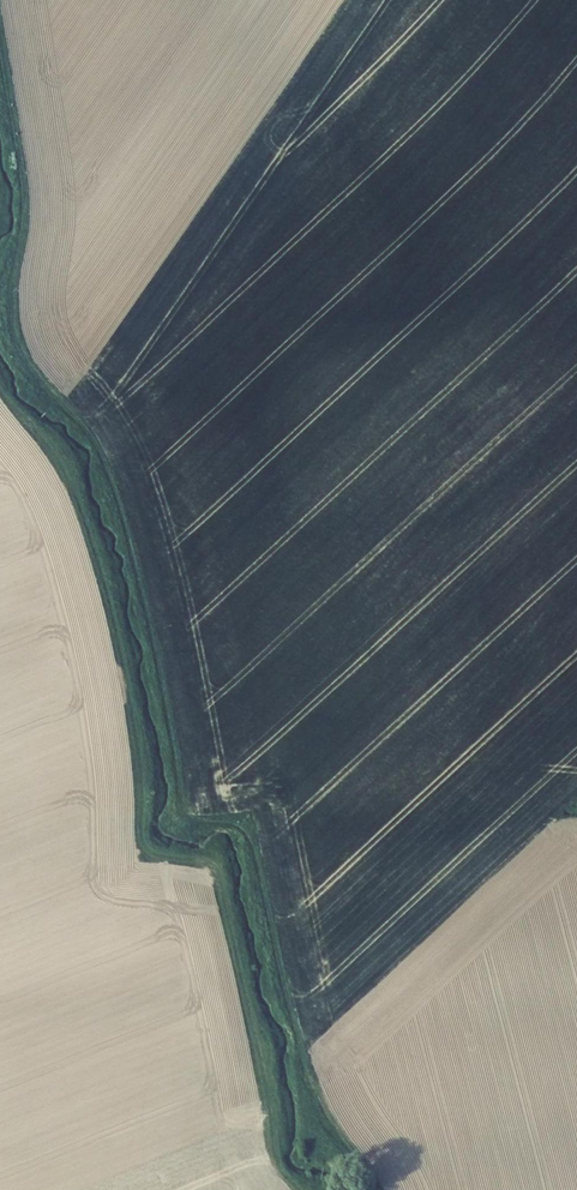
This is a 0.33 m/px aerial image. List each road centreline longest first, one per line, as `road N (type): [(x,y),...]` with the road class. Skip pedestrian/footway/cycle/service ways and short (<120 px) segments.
road 1 (track): [(377,1189),(315,1088),(242,829),(181,815),(135,569),(99,447),(16,347),(11,280),(25,210),(0,49)]
road 2 (track): [(305,1189),(281,1158),(265,1044),(216,860),(151,846),(146,744),(76,485),(61,452),(0,384)]

